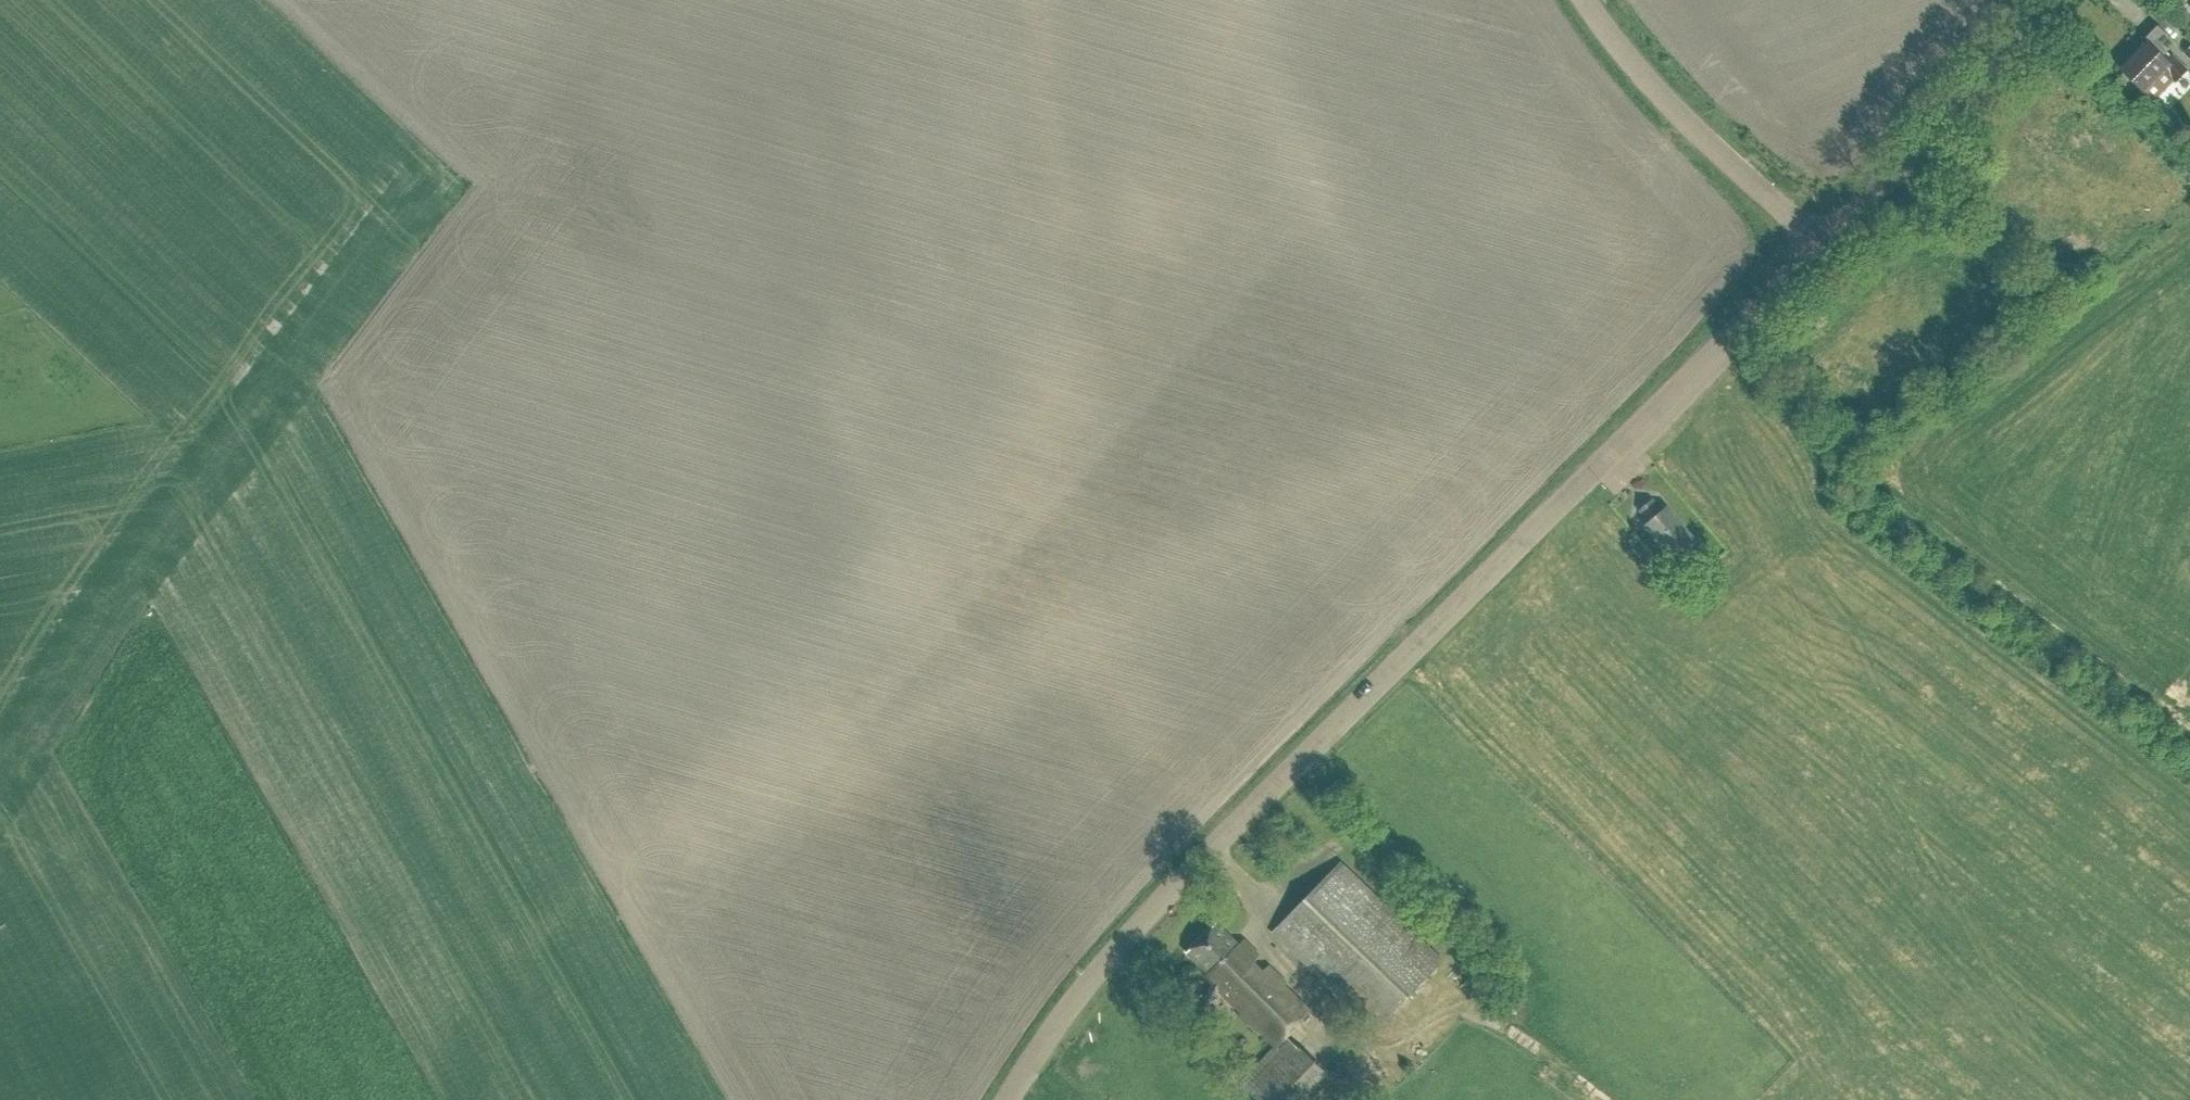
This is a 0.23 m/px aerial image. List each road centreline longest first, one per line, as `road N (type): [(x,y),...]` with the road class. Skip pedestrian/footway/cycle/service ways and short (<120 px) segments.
road 1 (tertiary): [(1008,1099),(1094,976),(1225,831),(1822,248)]
road 2 (tertiary): [(1822,248),(1654,87),(1584,0)]
road 3 (tertiary): [(1822,248),(2049,0)]

